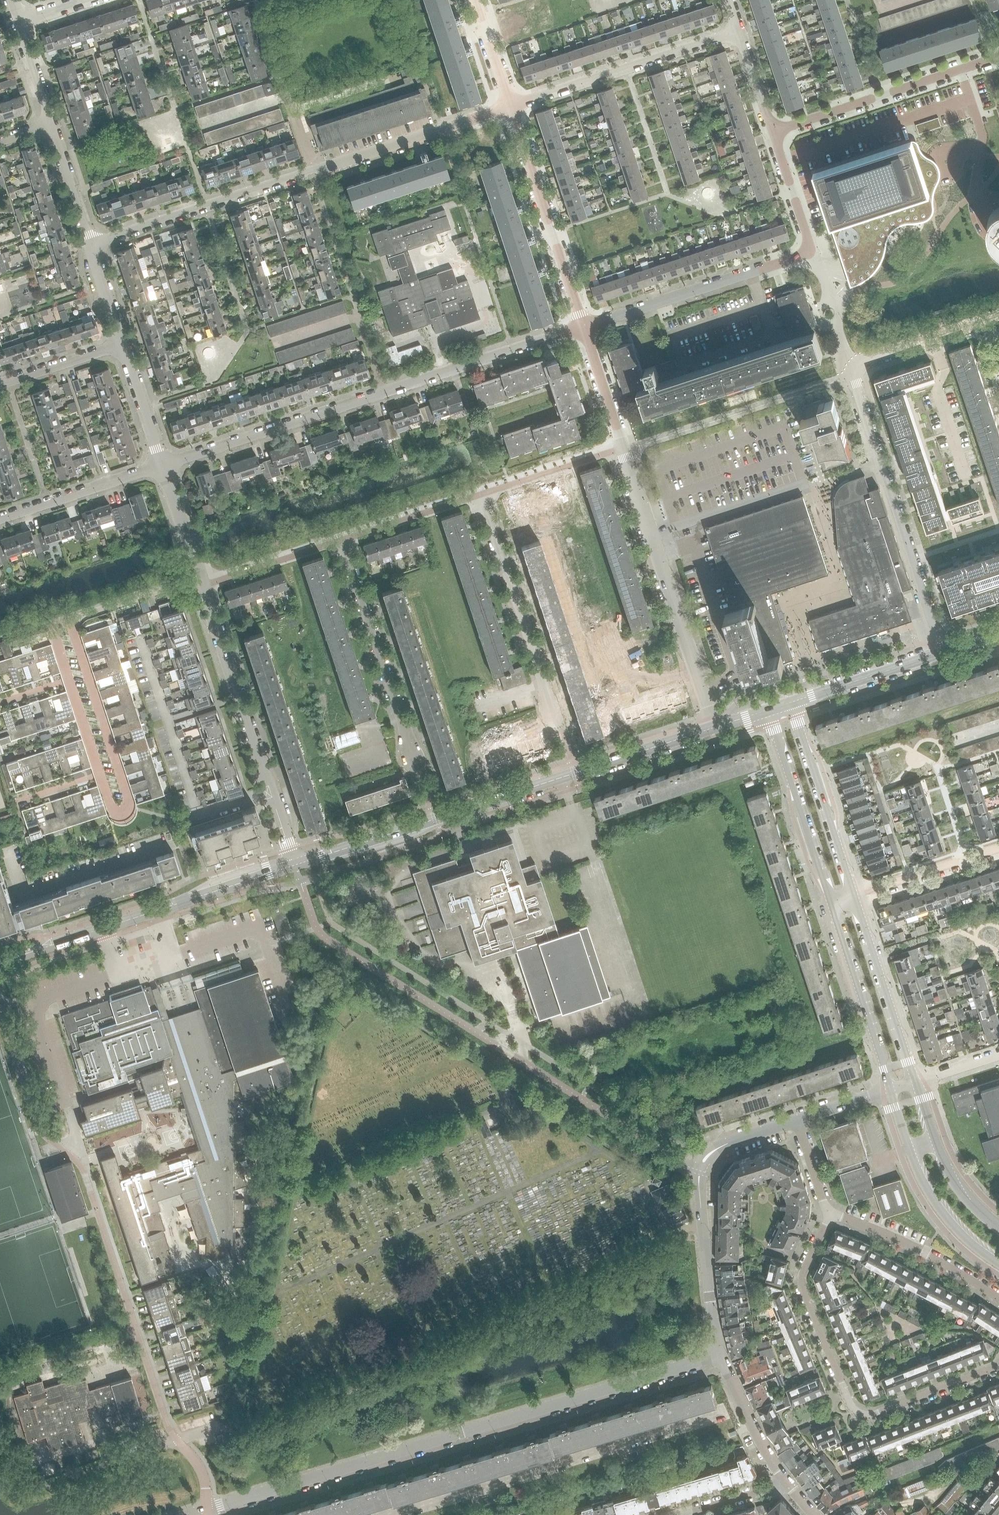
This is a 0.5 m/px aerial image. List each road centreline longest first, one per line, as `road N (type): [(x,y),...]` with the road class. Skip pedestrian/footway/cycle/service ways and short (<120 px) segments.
road 1 (residential): [(207,1510),(720,1352)]
road 2 (residential): [(162,465),(584,325)]
road 3 (residential): [(89,243),(510,105)]
road 4 (secondary): [(294,865),(711,729)]
road 5 (residential): [(59,624),(58,655),(113,812),(124,816),(129,807),(77,649)]
road 6 (residential): [(830,1212),(801,1281),(847,1403),(875,1417),(998,1365)]
road 7 (residential): [(851,367),(945,651)]
road 8 (residential): [(711,729),(623,447)]
road 9 (residential): [(294,865),(202,585)]
road 10 (residential): [(720,1352),(704,1267),(703,1162),(727,1144),(796,1121)]
road 11 (secondary): [(16,957),(294,865)]
road 12 (residential): [(510,105),(738,30)]
road 13 (residential): [(584,325),(812,251)]
road 14 (residential): [(773,131),(998,58)]
road 15 (residential): [(416,764),(343,540)]
road 16 (residential): [(554,716),(481,494)]
road 17 (residential): [(584,325),(510,105)]
road 18 (tertiary): [(889,1091),(937,1205),(998,1263)]
road 19 (tertiary): [(854,897),(790,702)]
road 20 (tertiary): [(768,709),(830,904)]
road 21 (tertiary): [(830,904),(889,1091)]
road 22 (tertiary): [(914,1083),(854,897)]
road 23 (residential): [(998,1299),(925,1253),(830,1212)]
road 24 (tertiary): [(998,1231),(953,1180),(914,1083)]
road 25 (residential): [(0,517),(162,465)]
road 26 (secondary): [(945,651),(790,702)]
road 27 (residential): [(124,1291),(178,1439)]
road 28 (residential): [(854,897),(998,847)]
road 29 (residential): [(481,494),(623,447)]
road 30 (residential): [(202,585),(343,540)]
road 31 (residential): [(199,577),(59,624)]
road 32 (residential): [(343,540),(481,494)]
road 33 (residential): [(989,322),(851,367)]
road 34 (residential): [(782,1478),(720,1352)]
road 35 (residential): [(0,384),(122,344)]
road 36 (residential): [(623,447),(584,325)]
road 37 (residential): [(162,465),(122,344)]
road 38 (residential): [(812,251),(773,131)]
road 39 (residential): [(89,243),(49,124)]
road 40 (residential): [(782,1478),(662,1514)]
road 41 (residential): [(851,367),(812,251)]

